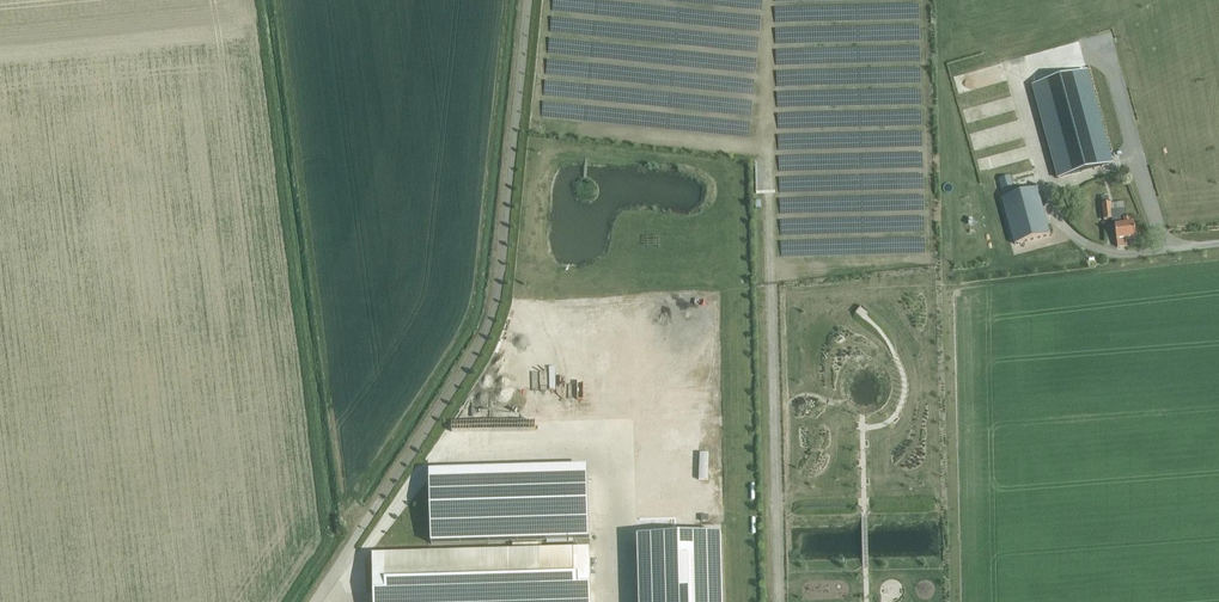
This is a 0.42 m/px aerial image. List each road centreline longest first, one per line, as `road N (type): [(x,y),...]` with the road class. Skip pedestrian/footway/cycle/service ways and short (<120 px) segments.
road 1 (unclassified): [(315,601),(492,334),(533,0)]
road 2 (unclassified): [(1218,247),(1121,258),(1096,252),(1059,221),(1053,193)]

